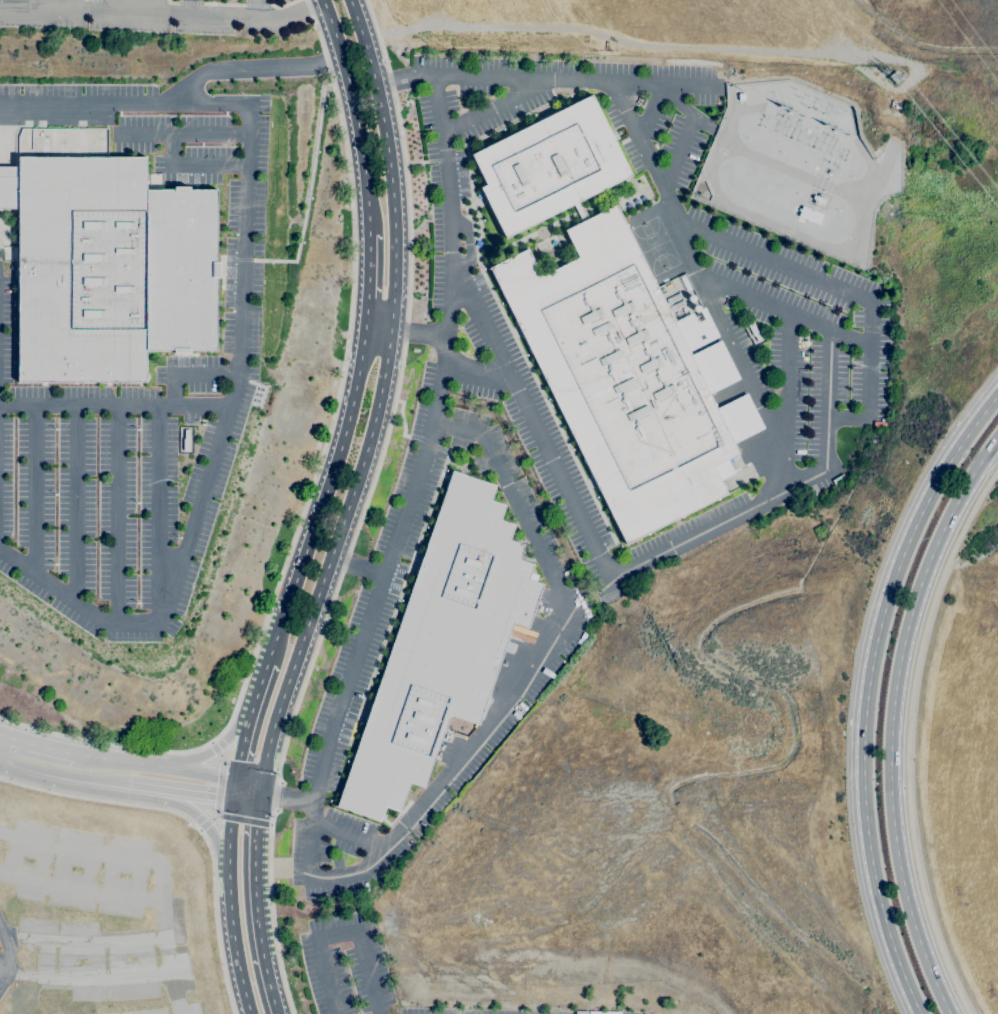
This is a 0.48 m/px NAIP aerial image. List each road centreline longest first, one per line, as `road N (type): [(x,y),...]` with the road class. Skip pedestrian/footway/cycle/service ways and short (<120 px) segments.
road 1 (secondary): [(261,785),(289,676),(370,448),(391,330),(393,174),(378,84),(350,0)]
road 2 (secondary): [(997,394),(934,485),(891,585),(869,686),(865,821),(878,899),(920,1013)]
road 3 (secondary): [(951,1013),(916,930),(895,841),(892,712),(925,570),(958,499),(997,442)]
road 4 (secondary): [(366,326),(345,432),(267,664)]
road 5 (secondary): [(320,0),(342,57),(370,236)]
road 6 (secondary): [(233,802),(228,874),(250,1013)]
road 7 (secondary): [(277,1013),(255,886),(258,805)]
road 8 (secondary): [(236,779),(78,755)]
road 9 (secondary): [(258,693),(216,751),(150,767)]
road 10 (secondary): [(0,762),(126,788)]

